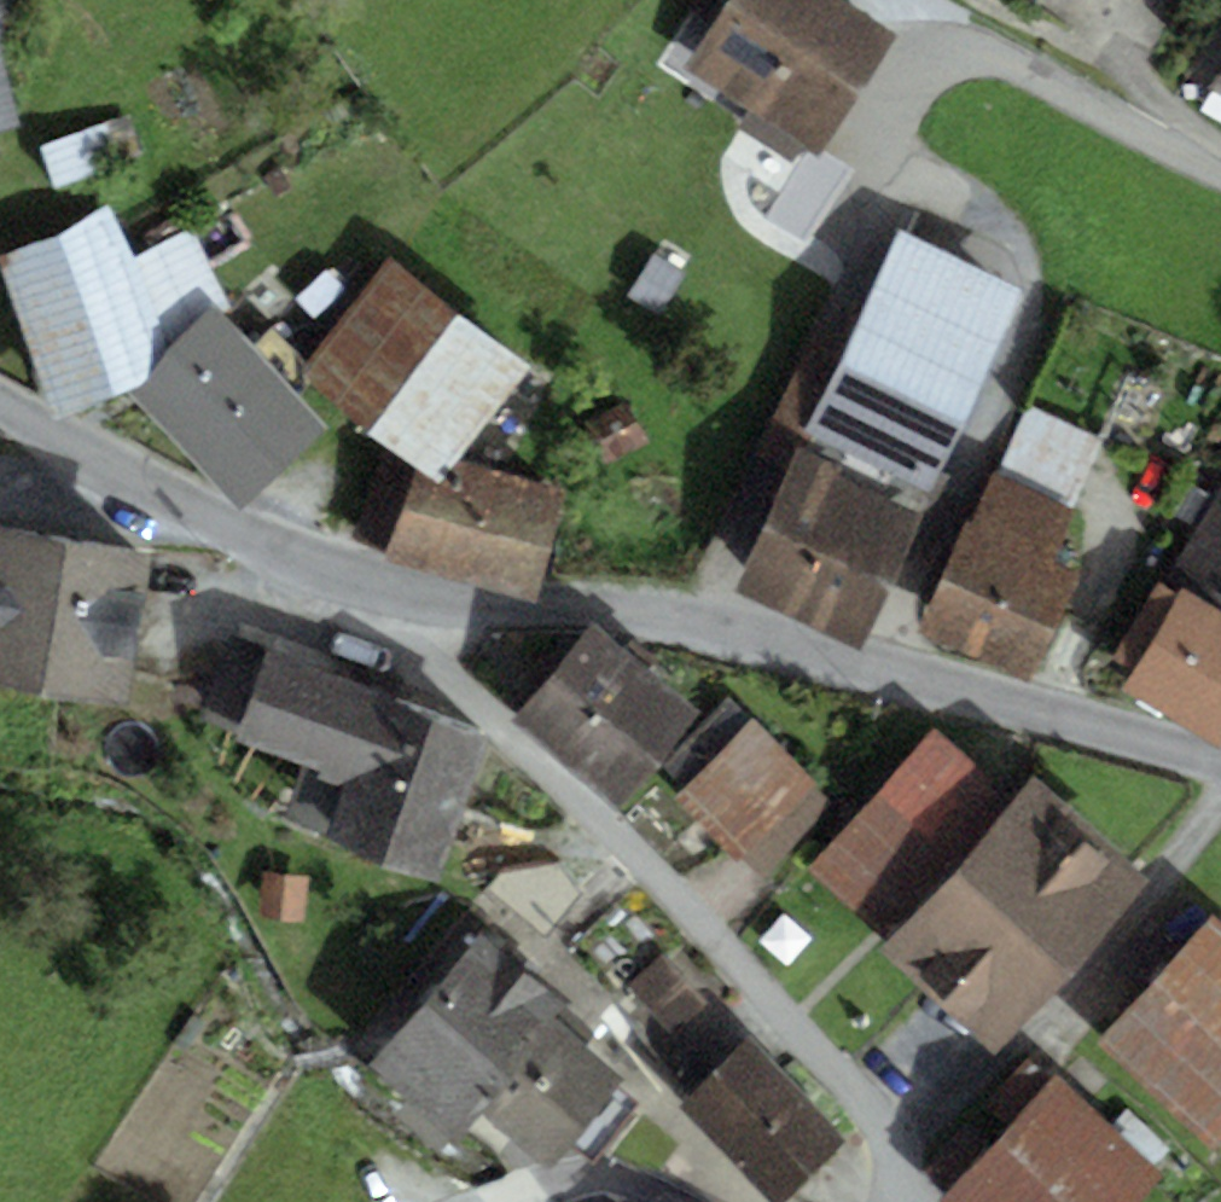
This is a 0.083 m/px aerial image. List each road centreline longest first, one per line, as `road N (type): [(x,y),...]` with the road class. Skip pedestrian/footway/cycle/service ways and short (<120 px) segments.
road 1 (tertiary): [(1220,760),(668,621),(472,603),(363,580)]
road 2 (residential): [(914,1201),(860,1093),(529,741),(404,650),(376,618),(363,580)]
road 3 (tertiary): [(363,580),(219,526),(0,406)]
road 4 (residential): [(699,1201),(634,1178),(589,1179),(531,1201)]

